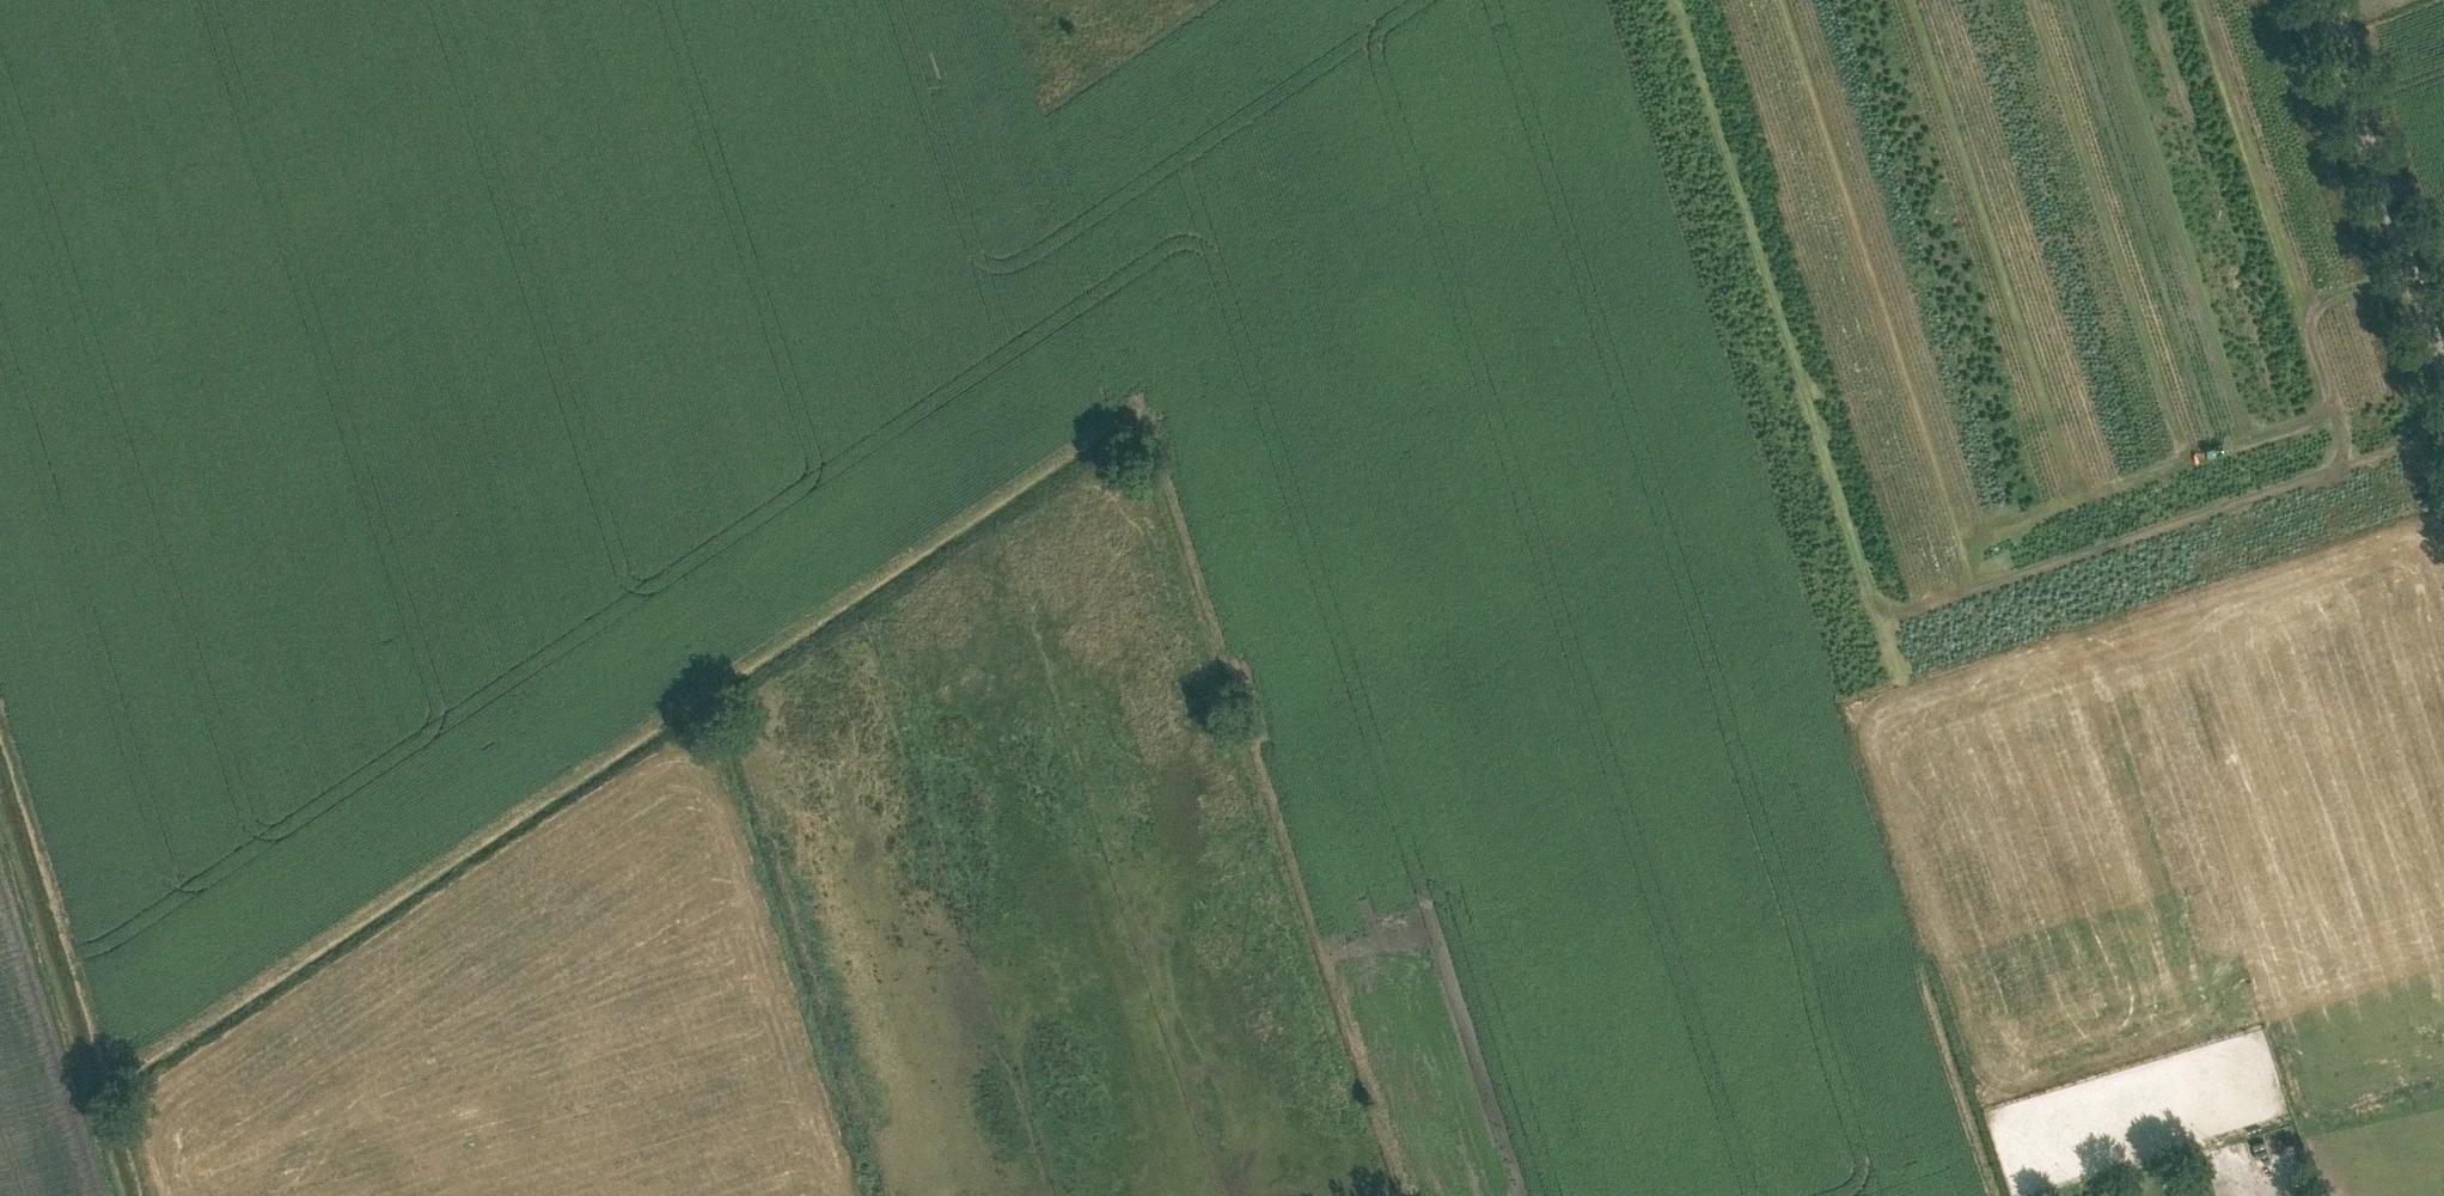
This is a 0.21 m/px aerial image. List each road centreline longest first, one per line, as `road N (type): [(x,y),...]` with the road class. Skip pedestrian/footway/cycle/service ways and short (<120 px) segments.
road 1 (unclassified): [(2443,375),(2318,0)]

